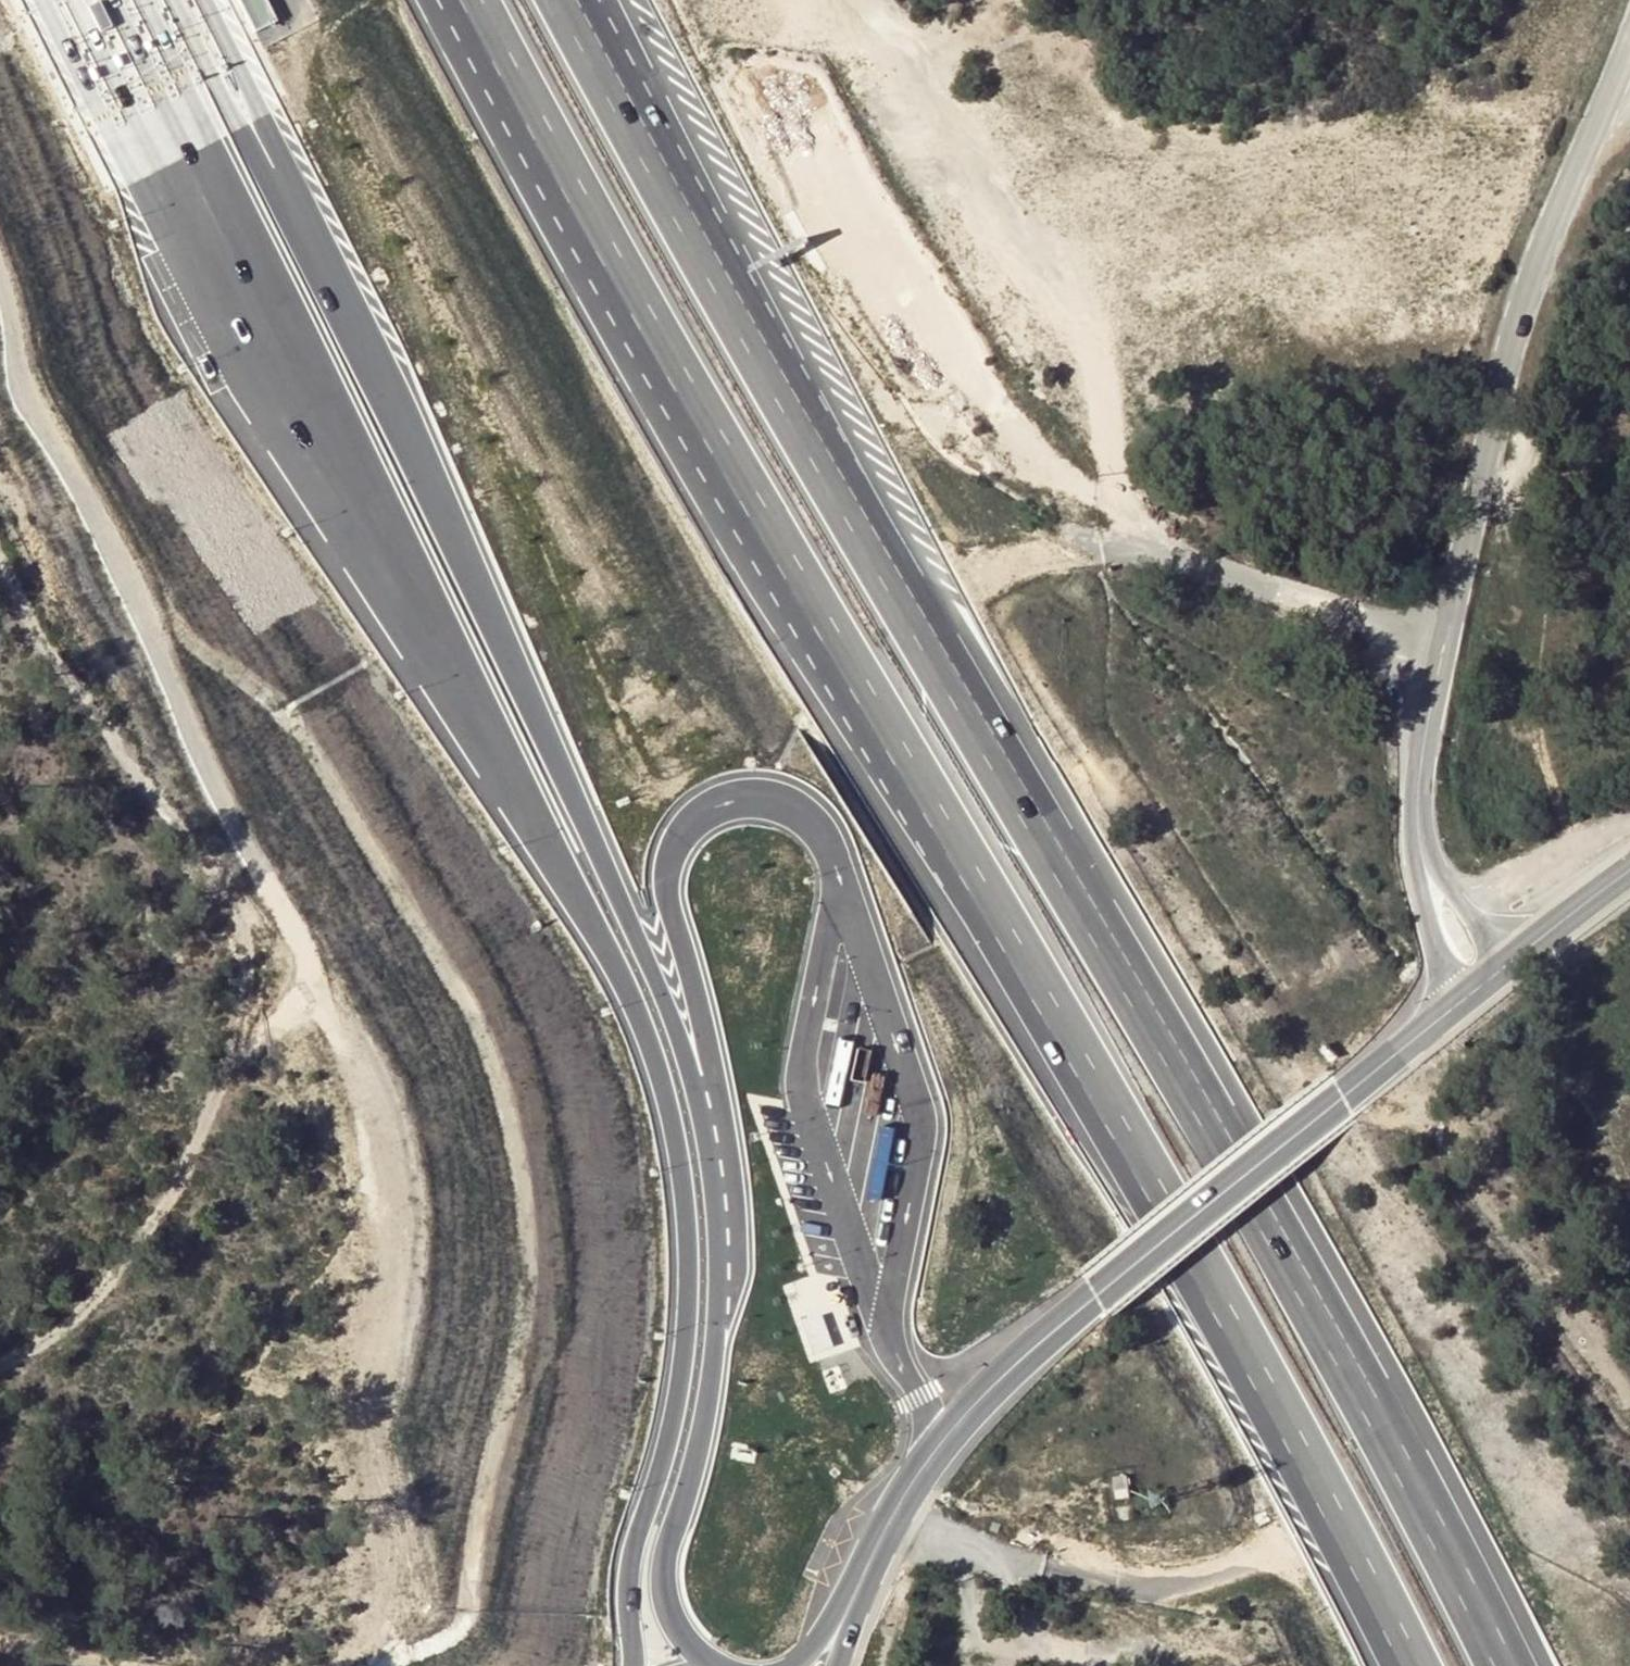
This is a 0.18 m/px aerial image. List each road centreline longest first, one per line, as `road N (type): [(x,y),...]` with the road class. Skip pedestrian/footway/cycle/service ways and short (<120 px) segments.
road 1 (motorway): [(469,0),(518,98),(1198,1268),(1409,1665)]
road 2 (motorway): [(1504,1665),(1267,1197),(886,591),(589,86)]
road 3 (motorway): [(98,0),(616,967),(667,1096),(690,1231),(690,1299),(671,1435),(630,1565),(635,1665)]
road 4 (motorway): [(711,1665),(670,1616),(663,1586),(714,1366),(718,1223),(697,1093),(658,984),(321,262),(189,0)]
road 5 (track): [(0,279),(36,411),(125,564),(205,767),(312,964),(297,1008),(231,1062),(166,1204),(92,1309),(0,1371)]
road 6 (secondary): [(845,1609),(893,1512),(974,1405),(1095,1296),(1463,999)]
road 7 (tertiary): [(1421,844),(1419,770),(1508,355),(1629,34)]
road 8 (track): [(1122,549),(1086,333),(869,0)]
road 9 (track): [(0,549),(52,654),(239,903),(248,930),(246,1048)]
road 10 (track): [(1447,635),(1167,554),(1102,548),(980,576)]
road 11 (track): [(810,145),(983,403),(1034,459),(1094,496),(1116,501)]
road 12 (tertiary): [(1421,844),(1433,928),(1463,999)]
road 13 (tertiary): [(1512,958),(1445,886),(1421,844)]
road 14 (secondary): [(1629,870),(1512,958)]
road 15 (track): [(0,1643),(128,1665)]

